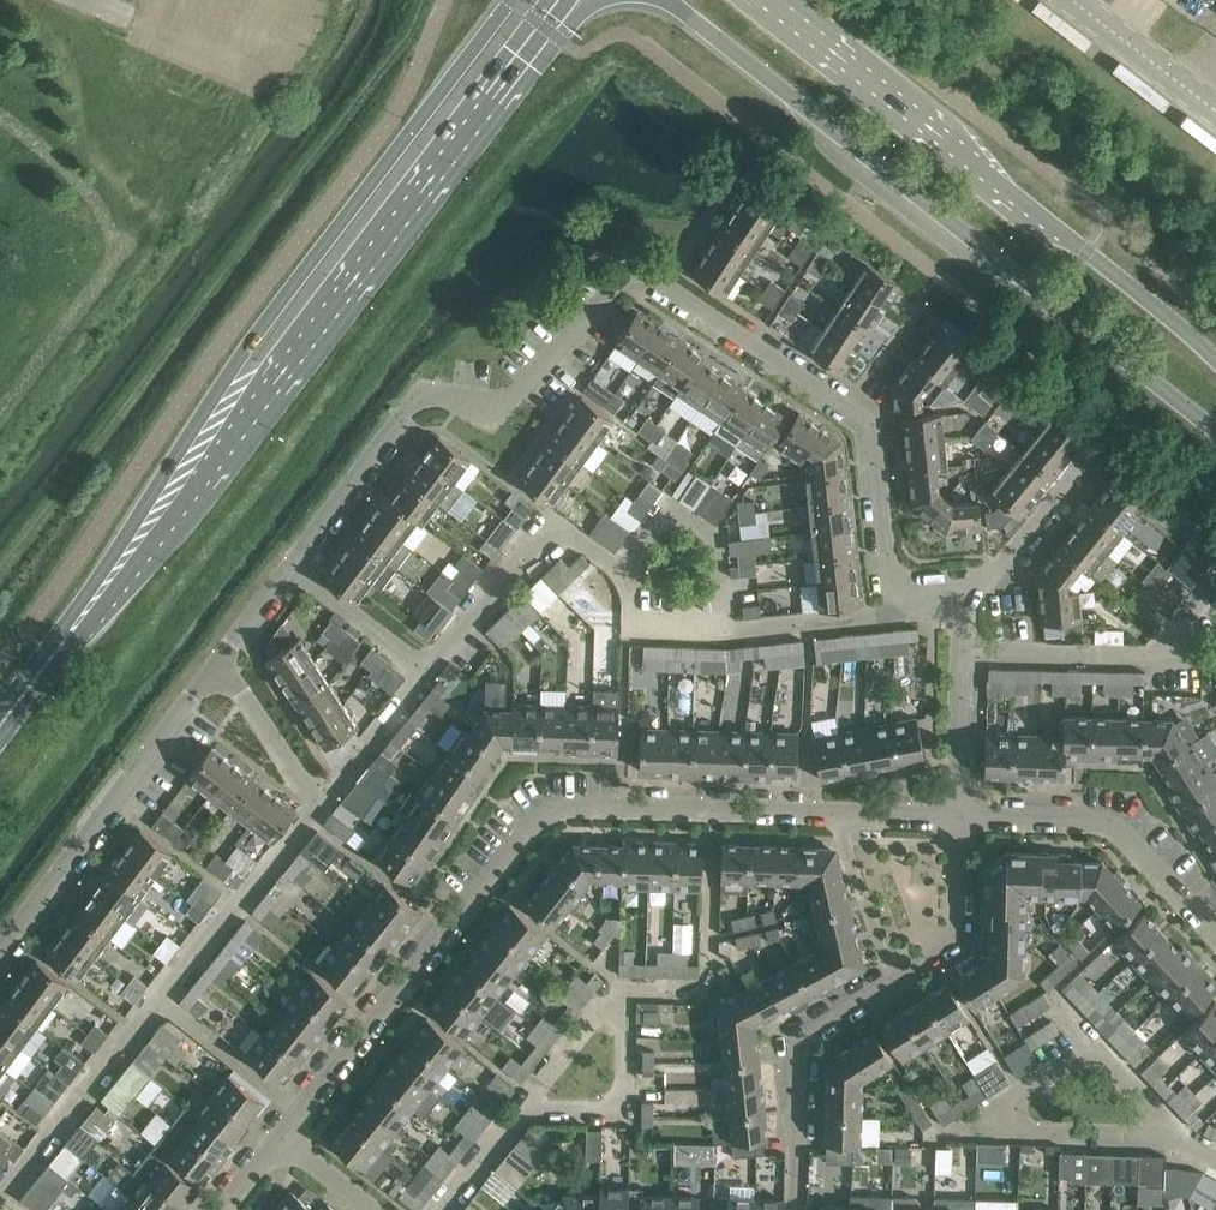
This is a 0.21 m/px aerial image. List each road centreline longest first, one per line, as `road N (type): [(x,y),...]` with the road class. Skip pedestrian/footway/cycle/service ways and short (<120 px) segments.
road 1 (residential): [(283,1136),(546,816),(580,806),(839,814)]
road 2 (tertiary): [(665,0),(1215,431)]
road 3 (residential): [(221,658),(423,396),(482,407),(511,400),(627,275),(664,283)]
road 4 (tertiary): [(193,458),(282,371),(570,0)]
road 5 (tertiary): [(1215,358),(766,0)]
road 6 (tertiary): [(514,0),(249,346),(193,458)]
road 7 (residential): [(967,592),(907,589),(887,557),(871,423),(664,283)]
road 8 (residential): [(0,950),(221,658)]
road 9 (tertiary): [(0,725),(113,582),(193,458)]
road 10 (residential): [(958,818),(1081,821),(1124,834),(1215,931)]
road 11 (residential): [(895,977),(802,1045),(796,1209)]
road 12 (residential): [(958,818),(967,592)]
road 13 (residential): [(967,592),(1011,557),(1103,446)]
road 14 (residential): [(958,818),(954,935),(895,977)]
road 15 (unclassified): [(1215,109),(1074,0)]
road 16 (residential): [(318,803),(221,658)]
road 17 (residential): [(895,977),(839,814)]

